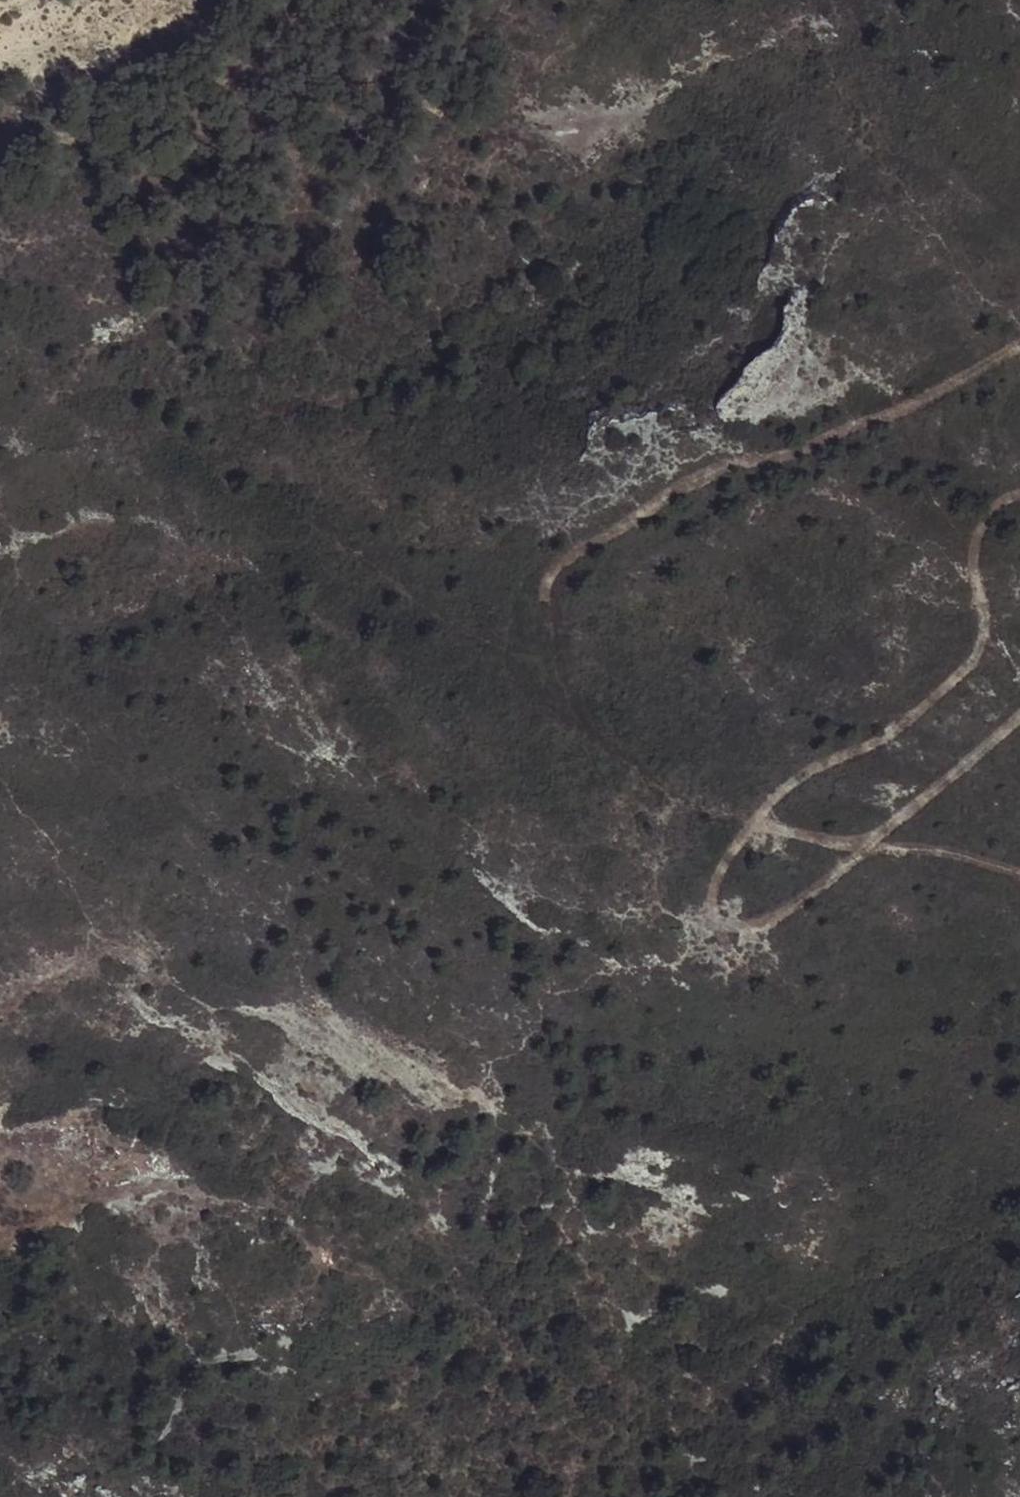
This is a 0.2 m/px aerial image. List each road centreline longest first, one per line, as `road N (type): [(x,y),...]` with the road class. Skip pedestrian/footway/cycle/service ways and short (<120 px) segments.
road 1 (track): [(0,193),(43,149),(235,64),(299,0)]

